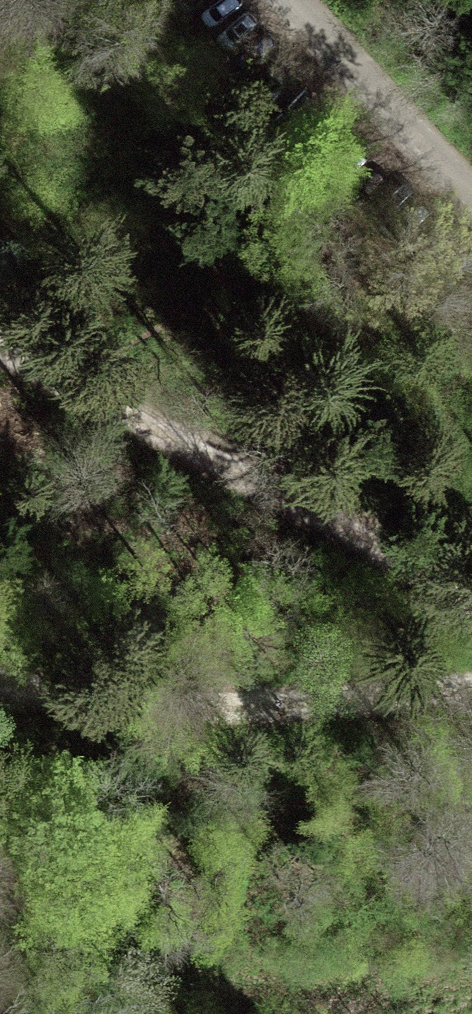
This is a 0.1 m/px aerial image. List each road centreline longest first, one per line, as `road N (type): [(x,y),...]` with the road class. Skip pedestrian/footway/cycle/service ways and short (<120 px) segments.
road 1 (track): [(0,360),(471,633)]
road 2 (track): [(471,684),(120,704),(0,673)]
road 3 (residential): [(285,0),(471,197)]

